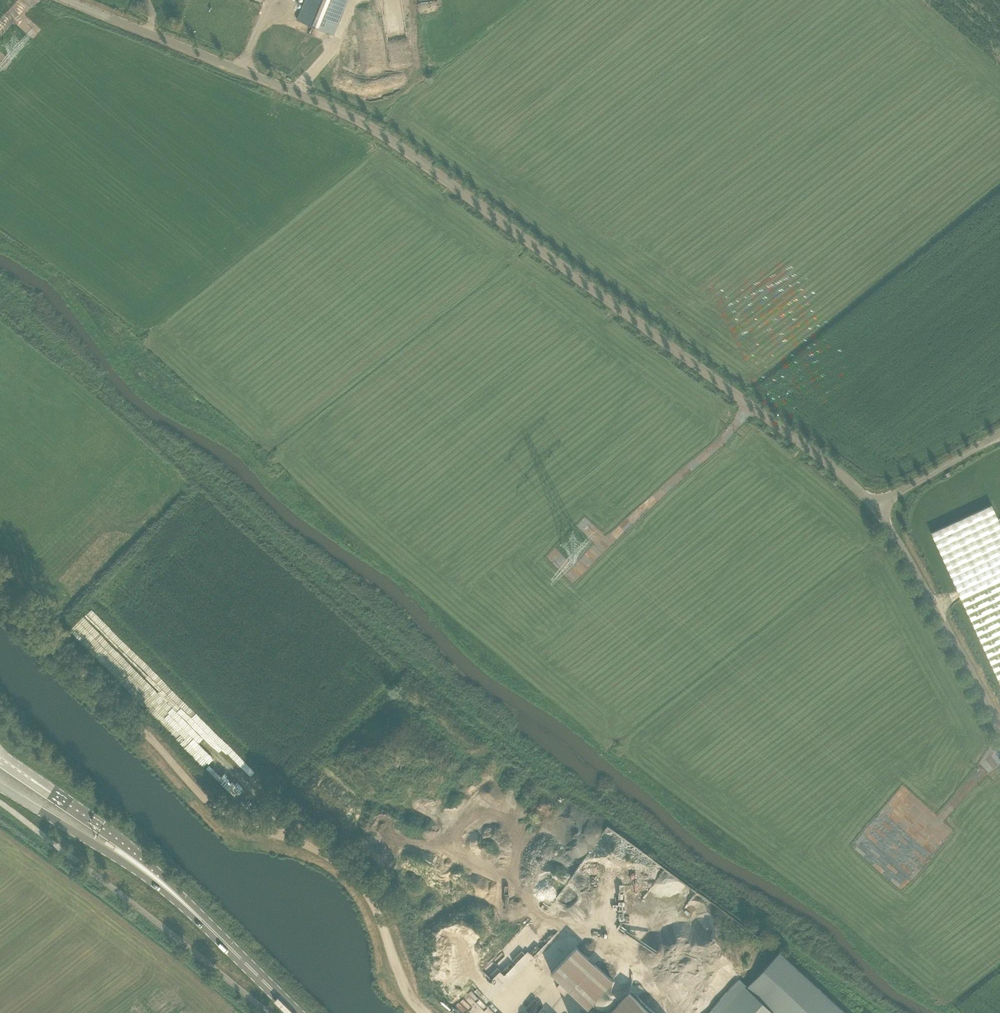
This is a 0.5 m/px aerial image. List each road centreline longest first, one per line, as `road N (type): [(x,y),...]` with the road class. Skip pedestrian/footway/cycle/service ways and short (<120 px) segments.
road 1 (unclassified): [(875,506),(399,146),(312,100),(61,0)]
road 2 (track): [(422,1012),(366,895),(334,861),(247,824),(218,802),(0,590)]
road 3 (unclassified): [(999,729),(875,506)]
road 4 (primary): [(299,1012),(160,878)]
road 5 (primary): [(0,784),(160,878)]
road 6 (primary): [(160,878),(124,841),(39,786)]
road 7 (unclassified): [(875,506),(999,434)]

